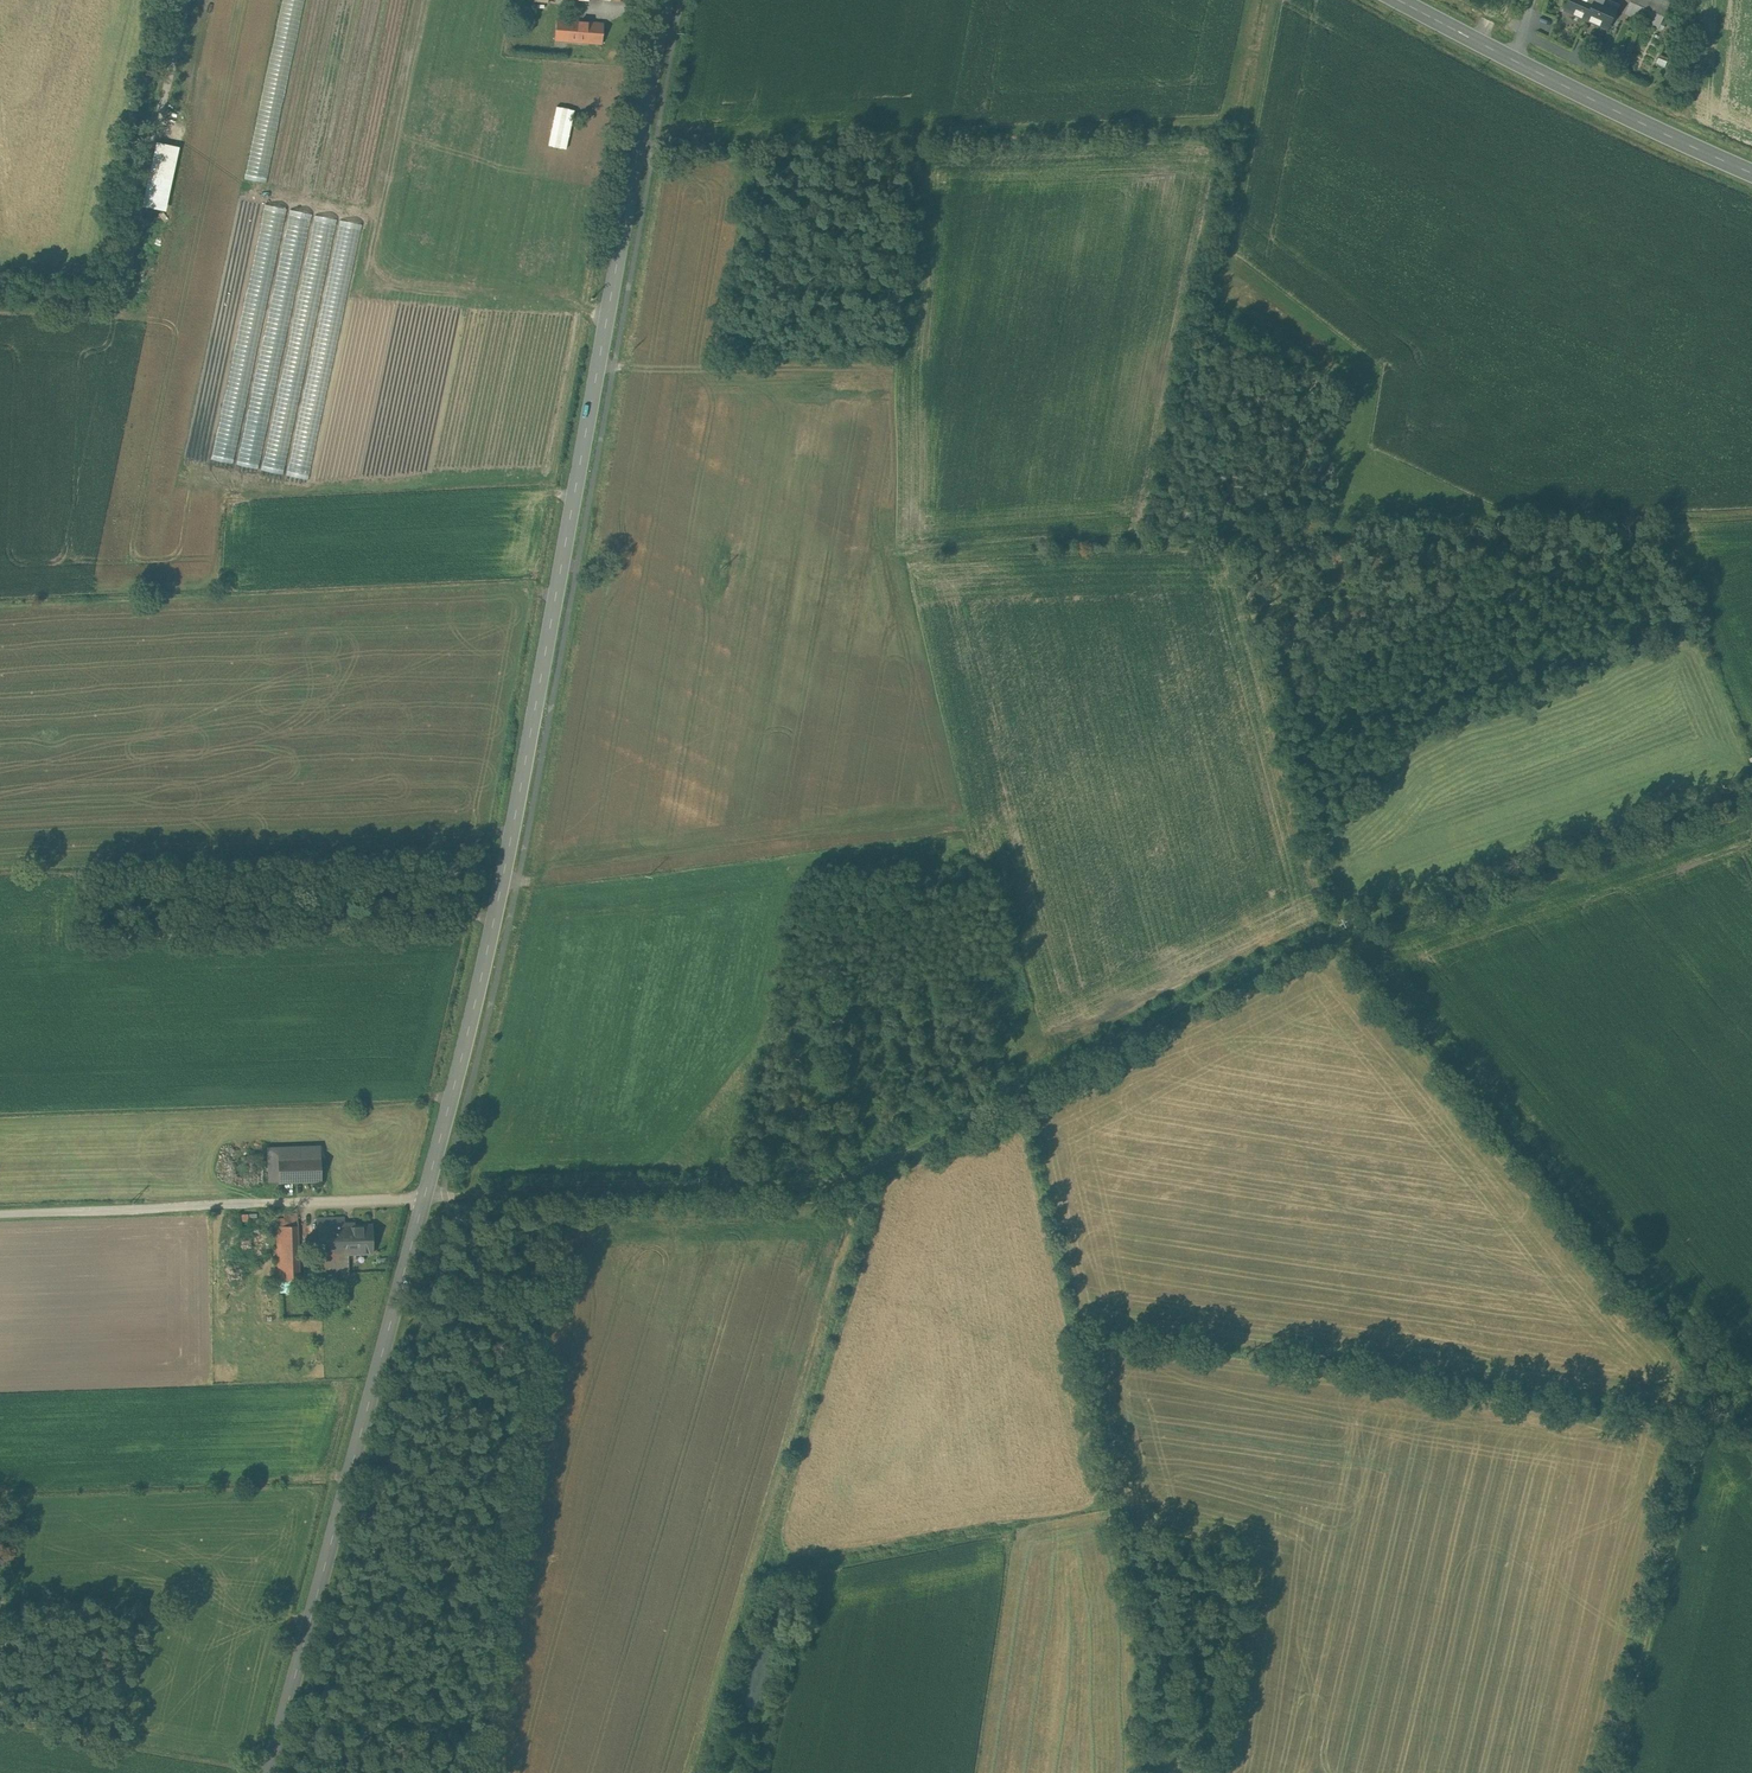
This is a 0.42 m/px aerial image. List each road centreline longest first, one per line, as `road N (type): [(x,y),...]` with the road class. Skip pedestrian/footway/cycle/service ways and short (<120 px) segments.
road 1 (tertiary): [(666,0),(482,973),(269,1772)]
road 2 (track): [(424,1199),(446,1186),(848,1182),(1347,928),(1751,791)]
road 3 (track): [(1347,928),(1751,1424)]
road 4 (track): [(424,1199),(0,1214)]
road 5 (track): [(1620,1772),(1715,1379)]
road 6 (secondary): [(1751,173),(1398,0)]

